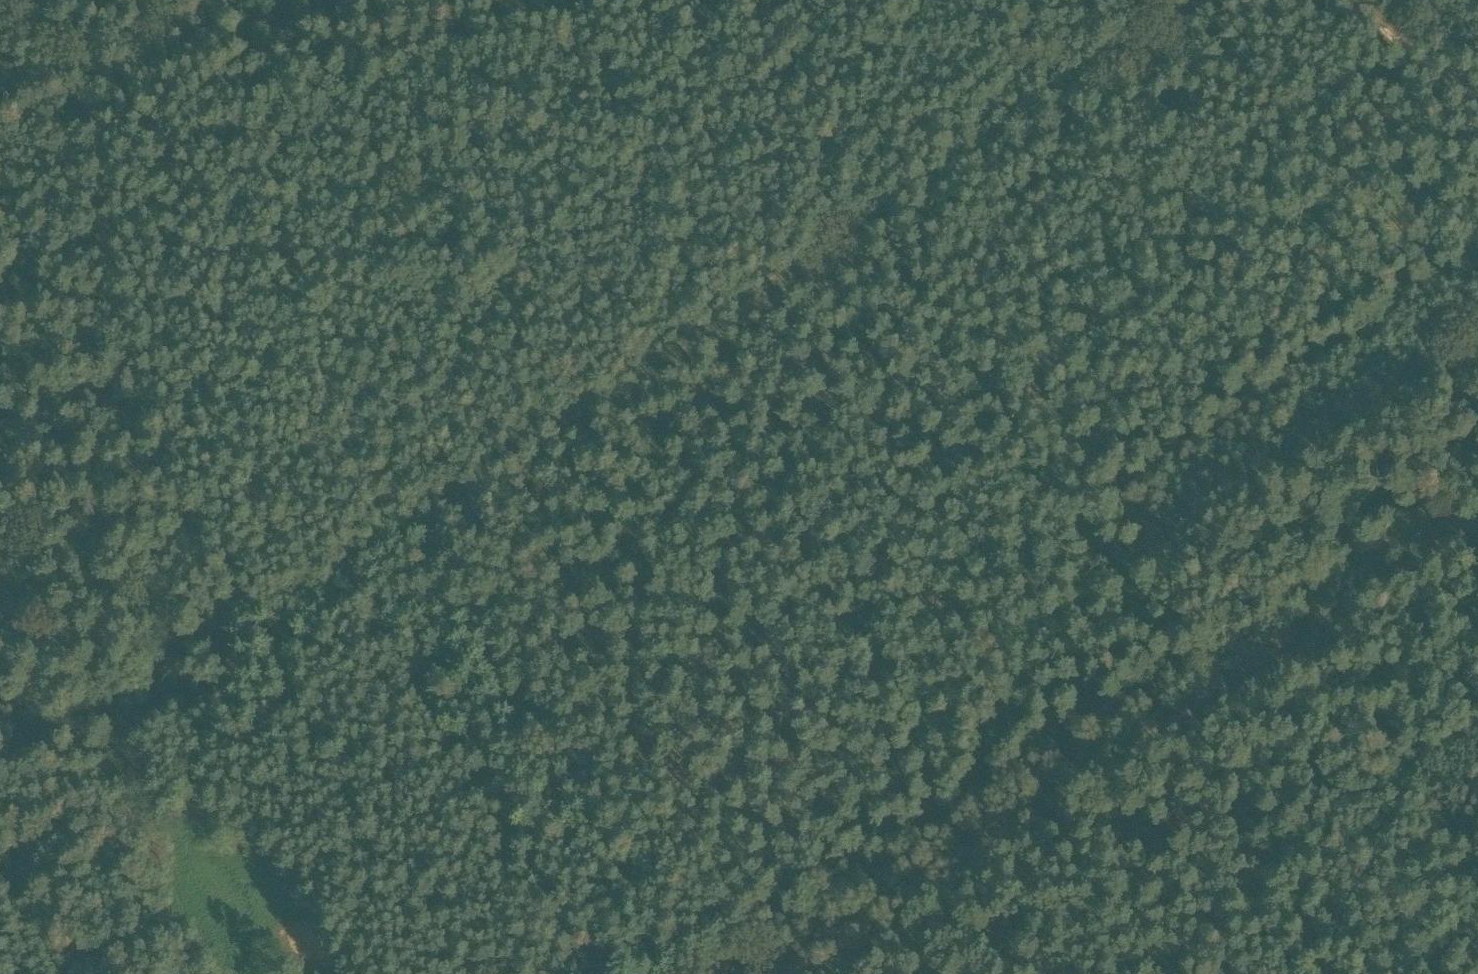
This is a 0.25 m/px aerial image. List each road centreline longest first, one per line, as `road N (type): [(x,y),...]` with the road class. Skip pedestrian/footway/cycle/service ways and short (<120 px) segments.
road 1 (track): [(781,973),(1477,515)]

